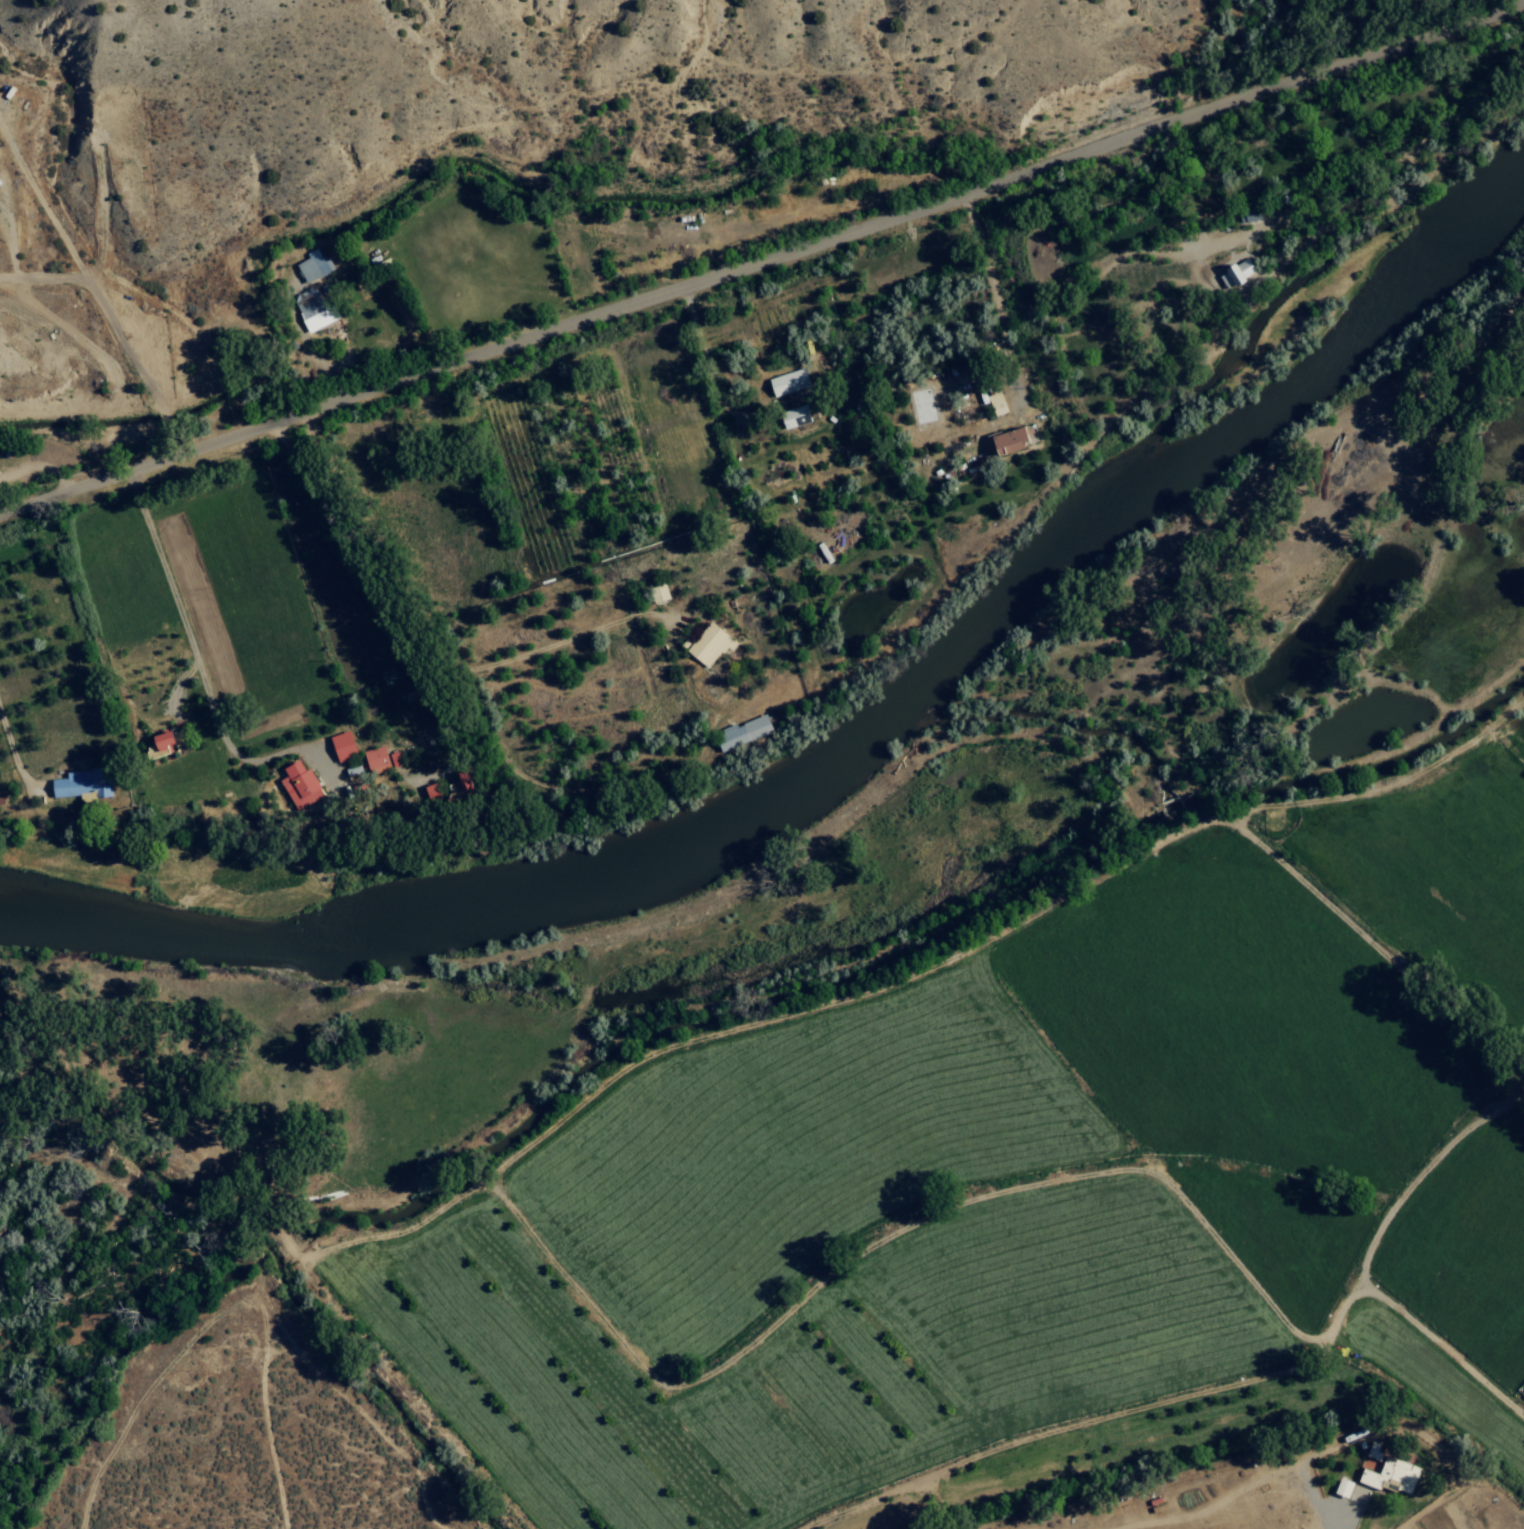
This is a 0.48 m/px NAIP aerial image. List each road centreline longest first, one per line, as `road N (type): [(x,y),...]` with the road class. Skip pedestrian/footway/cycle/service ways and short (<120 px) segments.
road 1 (tertiary): [(1523,2),(0,516)]

